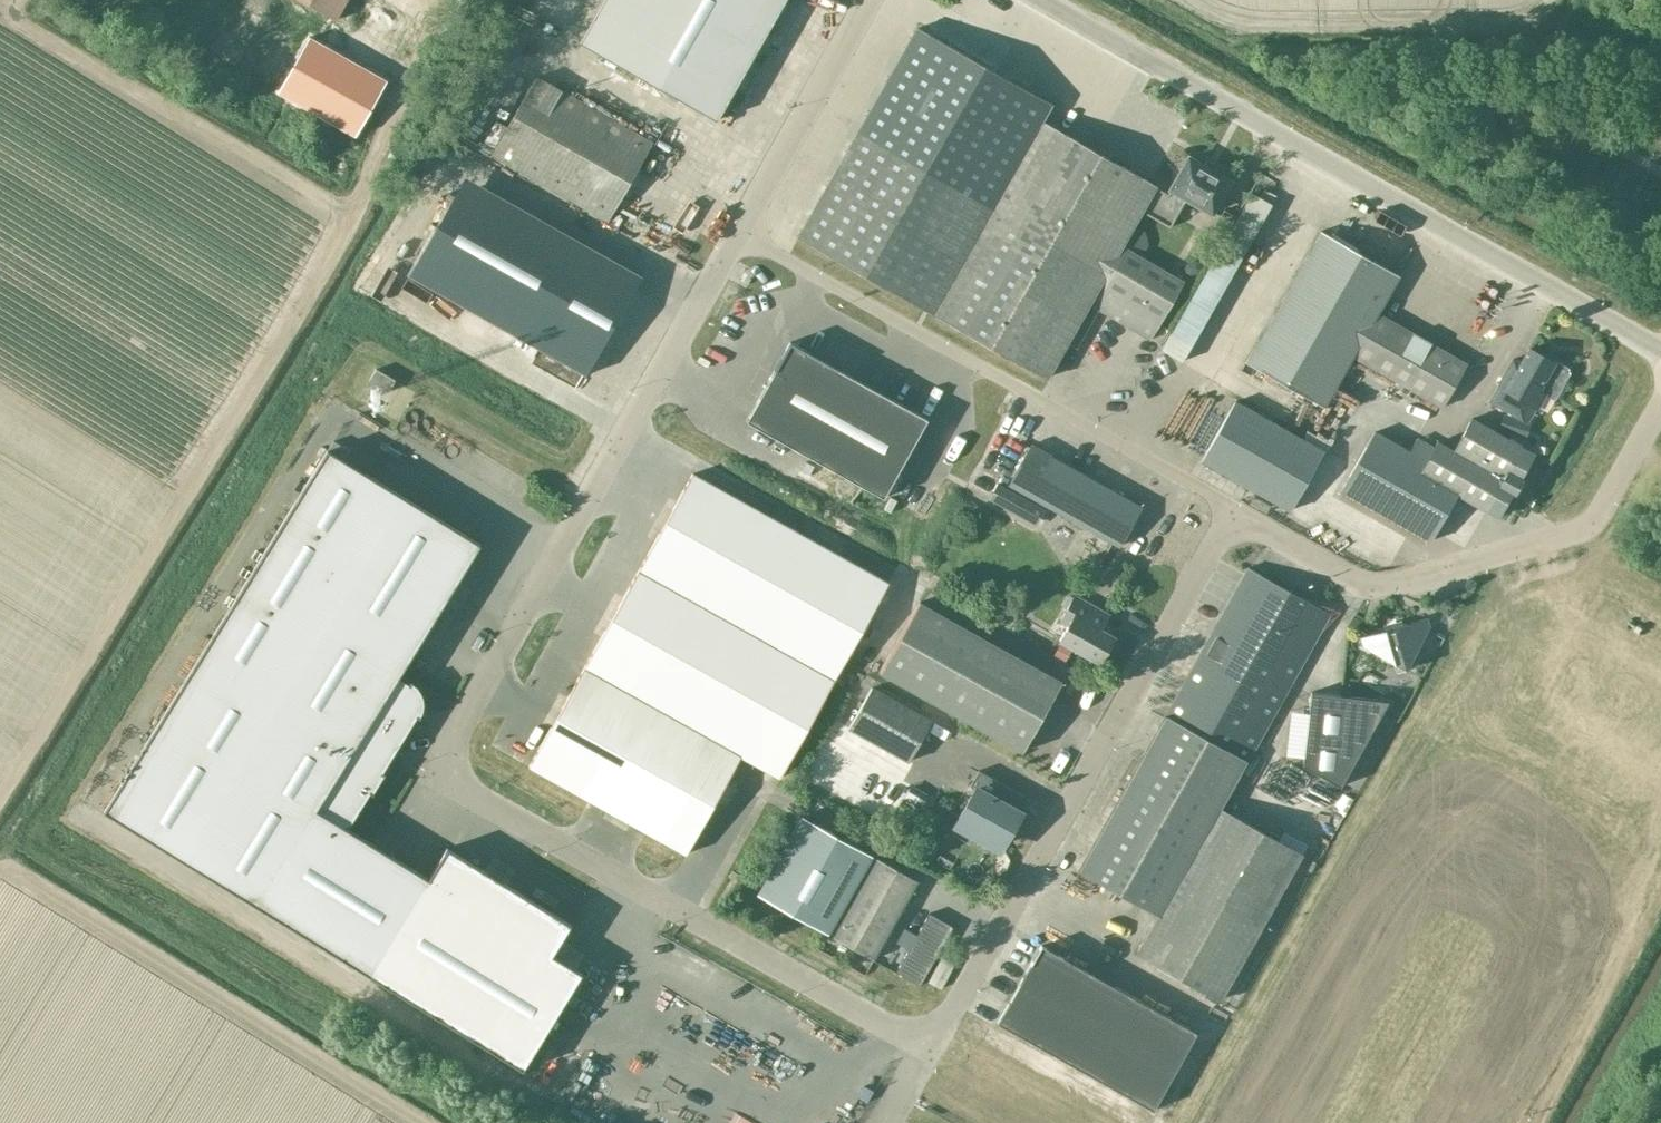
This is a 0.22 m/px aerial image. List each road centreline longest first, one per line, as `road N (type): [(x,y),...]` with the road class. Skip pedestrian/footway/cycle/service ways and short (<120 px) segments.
road 1 (unclassified): [(1231,511),(927,1051),(482,802),(434,774),(736,234)]
road 2 (track): [(0,793),(357,202),(408,67)]
road 3 (unclassified): [(1660,353),(1041,0)]
road 4 (unclassified): [(1231,511),(736,234)]
road 5 (unclassified): [(1660,405),(1587,525),(1386,585),(1360,583),(1231,511)]
road 6 (unclassified): [(736,234),(868,0)]

